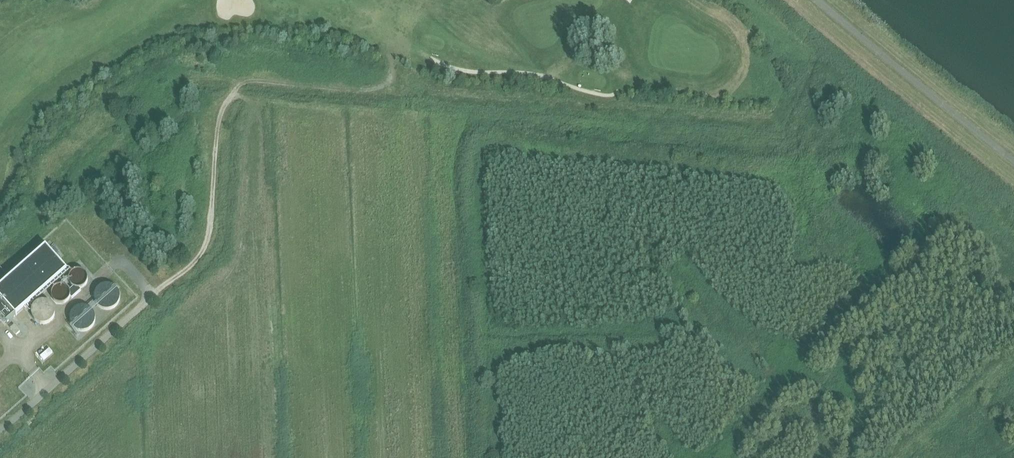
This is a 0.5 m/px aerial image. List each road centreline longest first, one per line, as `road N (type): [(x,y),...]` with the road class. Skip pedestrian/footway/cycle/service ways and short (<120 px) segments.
road 1 (track): [(151,296),(206,242),(224,110),(235,91),(254,81),(384,87),(393,78),(392,53)]
road 2 (unclassified): [(0,431),(151,296),(119,261),(110,268)]

